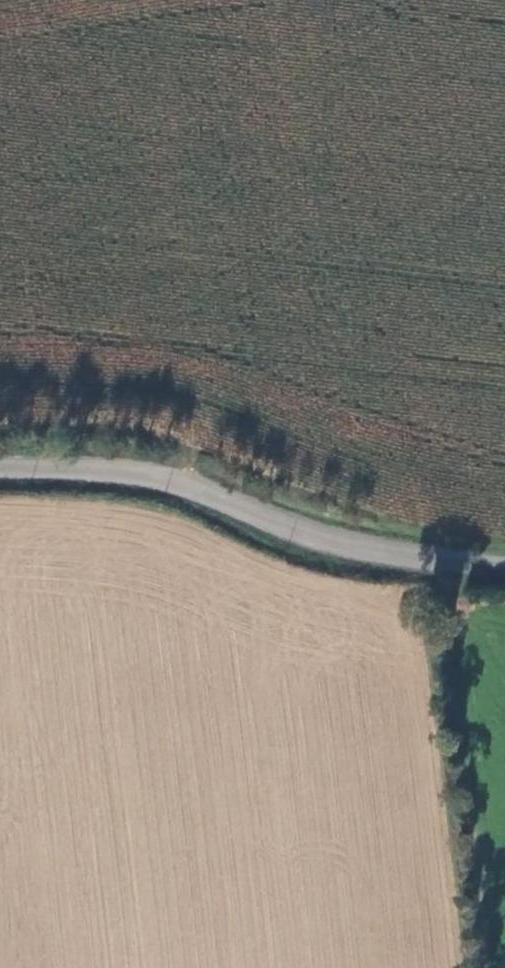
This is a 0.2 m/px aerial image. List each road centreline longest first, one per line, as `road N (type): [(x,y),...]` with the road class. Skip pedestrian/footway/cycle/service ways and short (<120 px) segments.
road 1 (unclassified): [(0,466),(139,474),(392,557),(504,565)]

